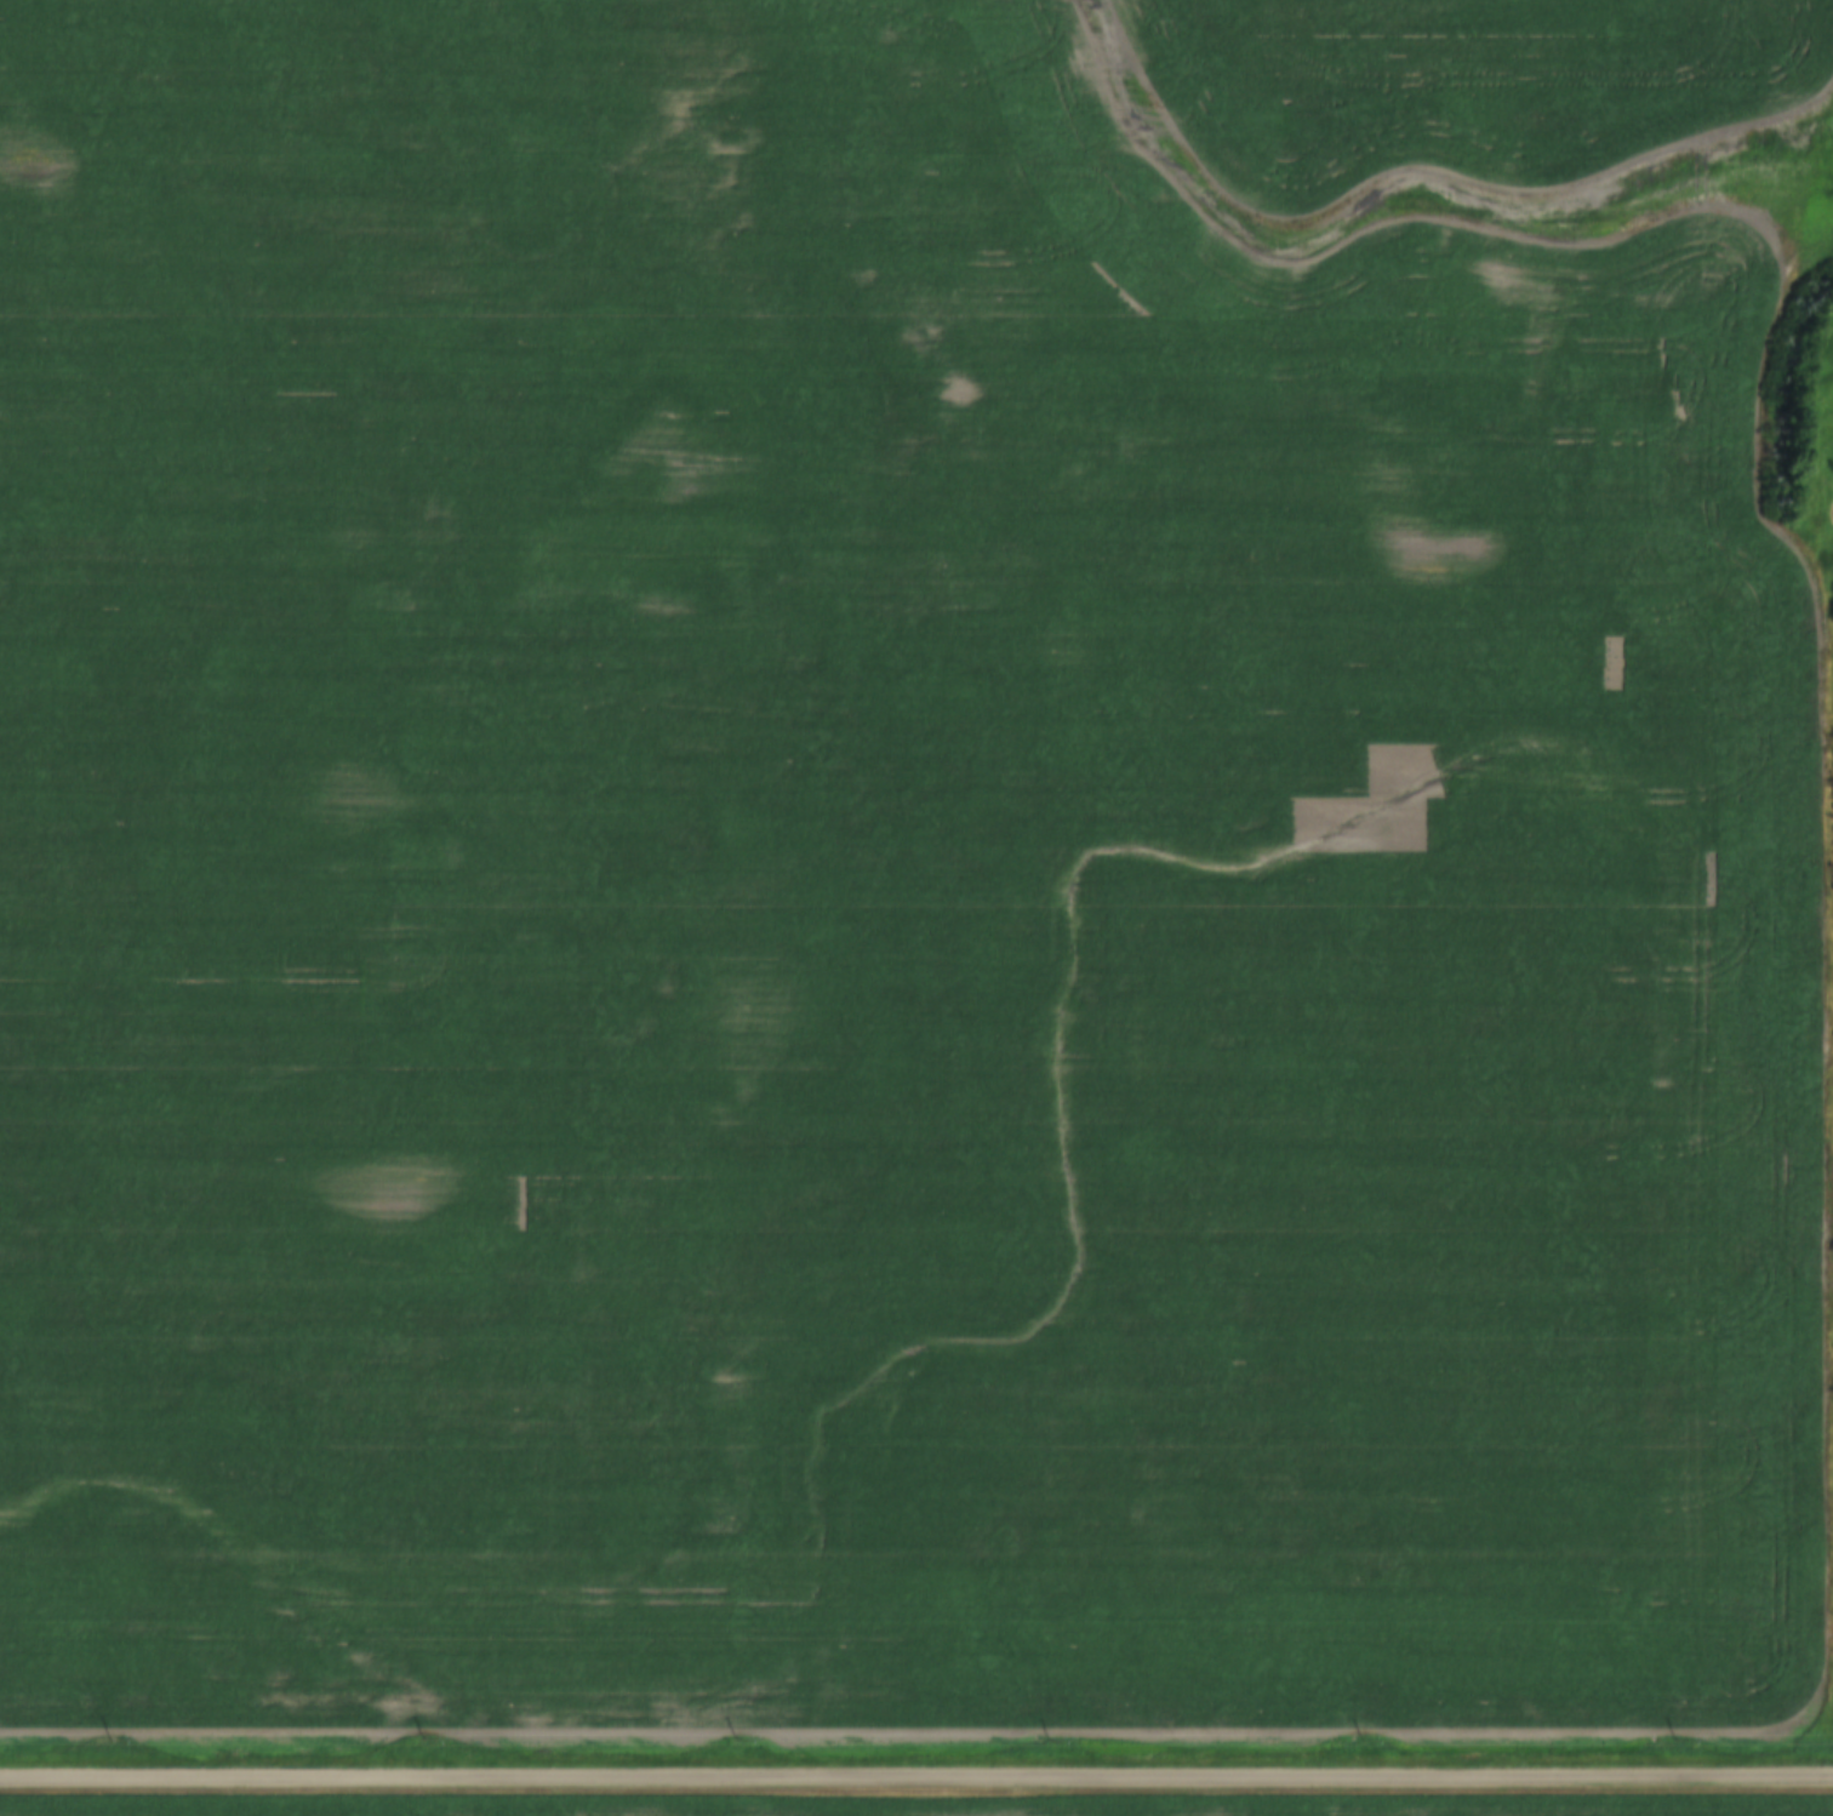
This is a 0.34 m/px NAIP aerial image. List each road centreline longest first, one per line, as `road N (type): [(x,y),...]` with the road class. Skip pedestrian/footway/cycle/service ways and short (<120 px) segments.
road 1 (residential): [(1832,1774),(0,1774)]

